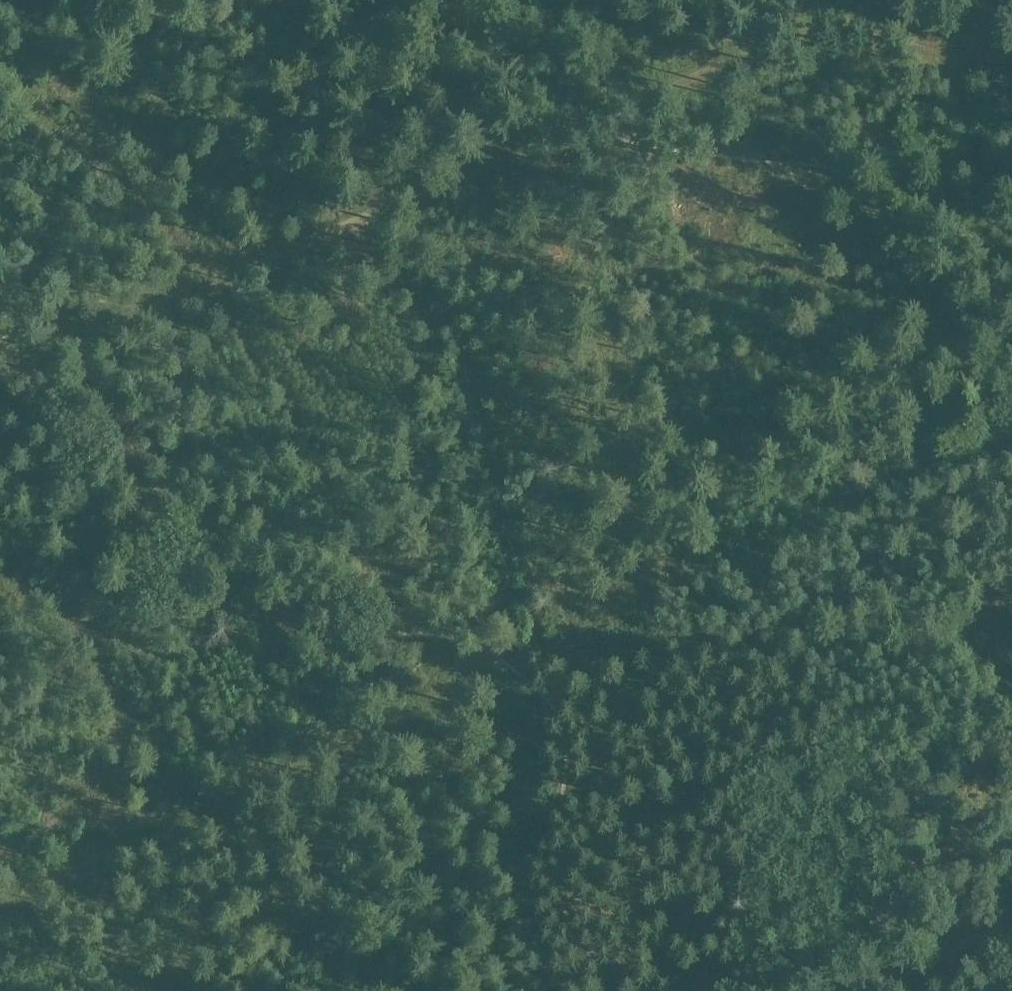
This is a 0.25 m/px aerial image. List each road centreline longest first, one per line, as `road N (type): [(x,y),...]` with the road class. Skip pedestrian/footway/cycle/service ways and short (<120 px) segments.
road 1 (track): [(0,362),(129,304),(222,276),(579,130),(823,21),(1011,73)]
road 2 (track): [(873,990),(1011,930)]

